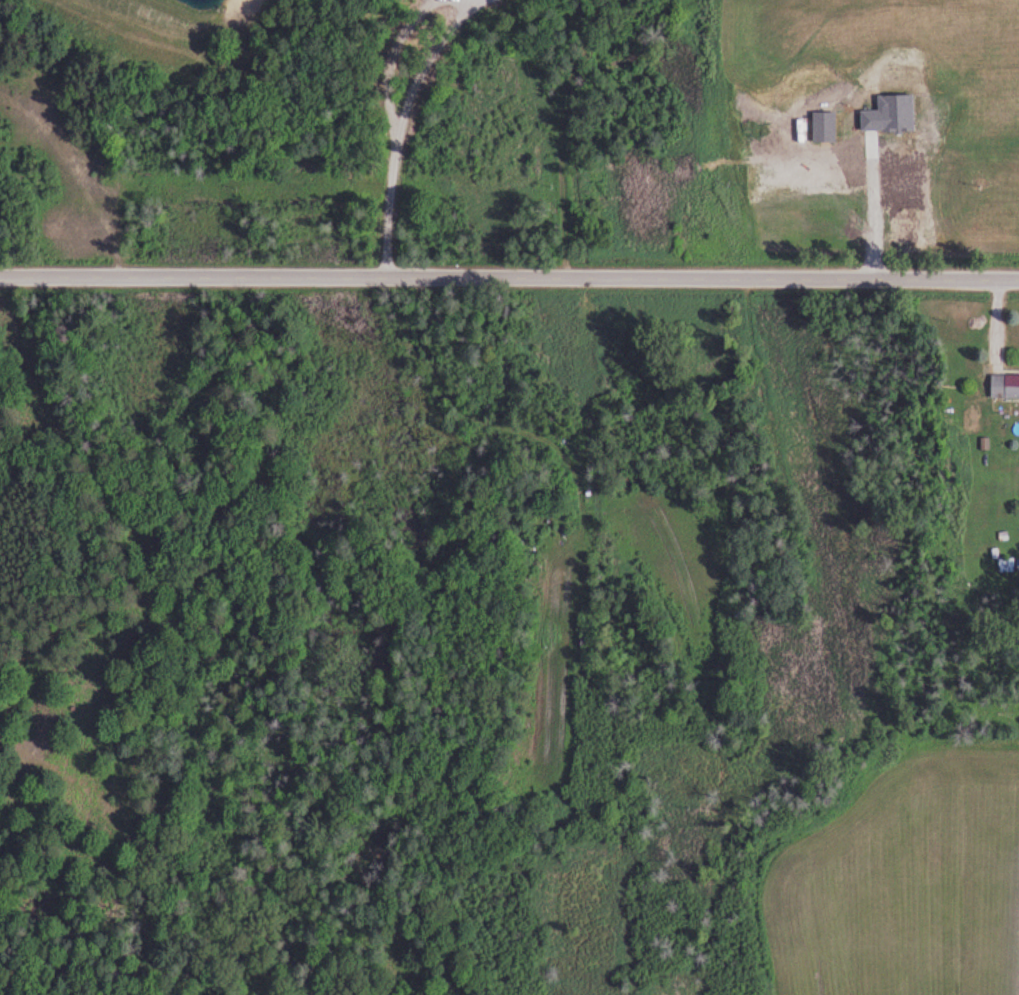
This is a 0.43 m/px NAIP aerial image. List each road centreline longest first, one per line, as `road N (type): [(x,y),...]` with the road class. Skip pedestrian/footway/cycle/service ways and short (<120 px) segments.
road 1 (residential): [(0,274),(1018,280)]

